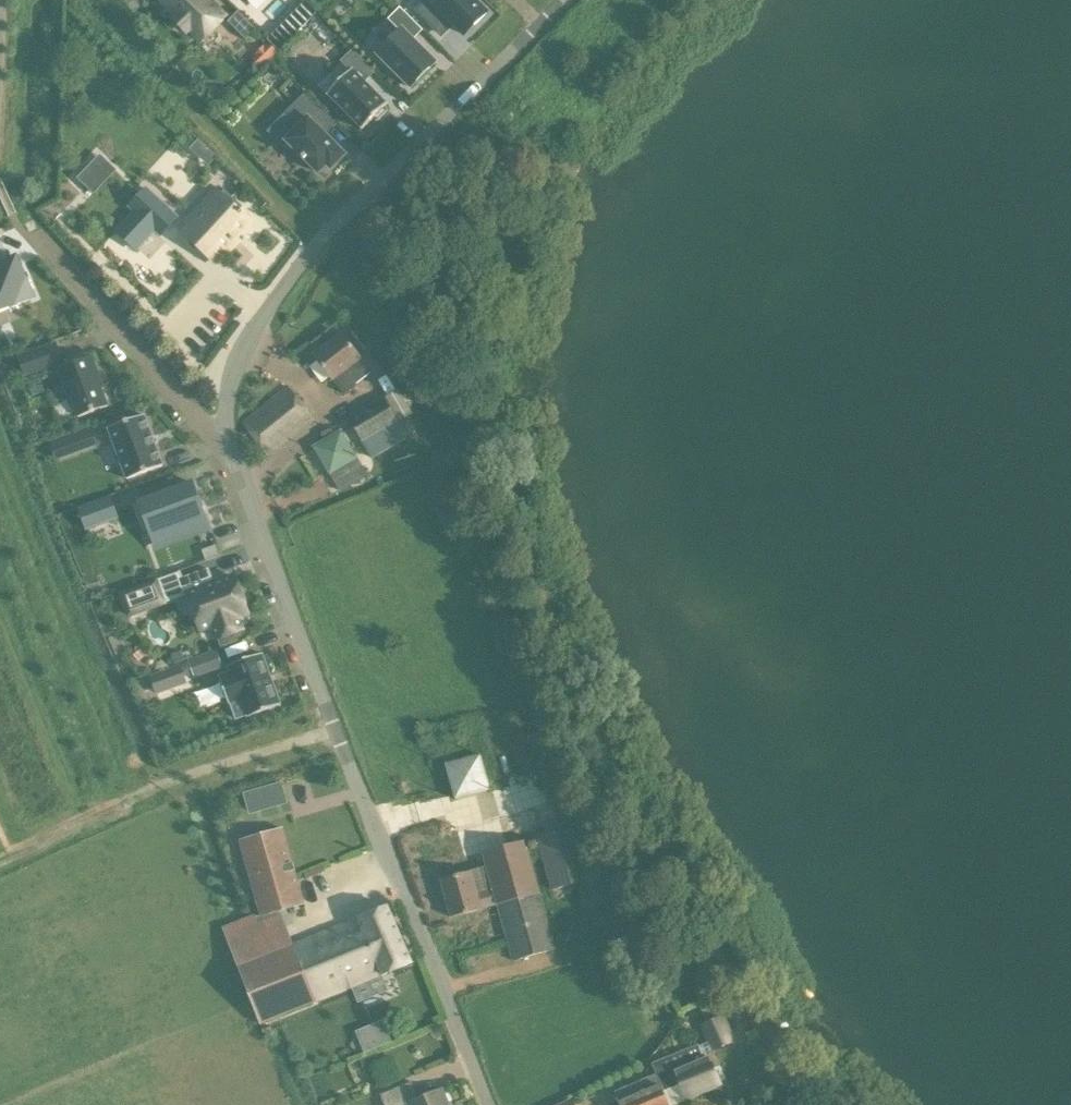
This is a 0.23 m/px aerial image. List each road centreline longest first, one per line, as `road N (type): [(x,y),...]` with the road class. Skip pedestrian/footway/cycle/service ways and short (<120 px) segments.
road 1 (residential): [(489,1104),(232,457)]
road 2 (residential): [(232,457),(229,389),(251,335),(306,256),(561,0)]
road 3 (residential): [(232,457),(37,238)]

